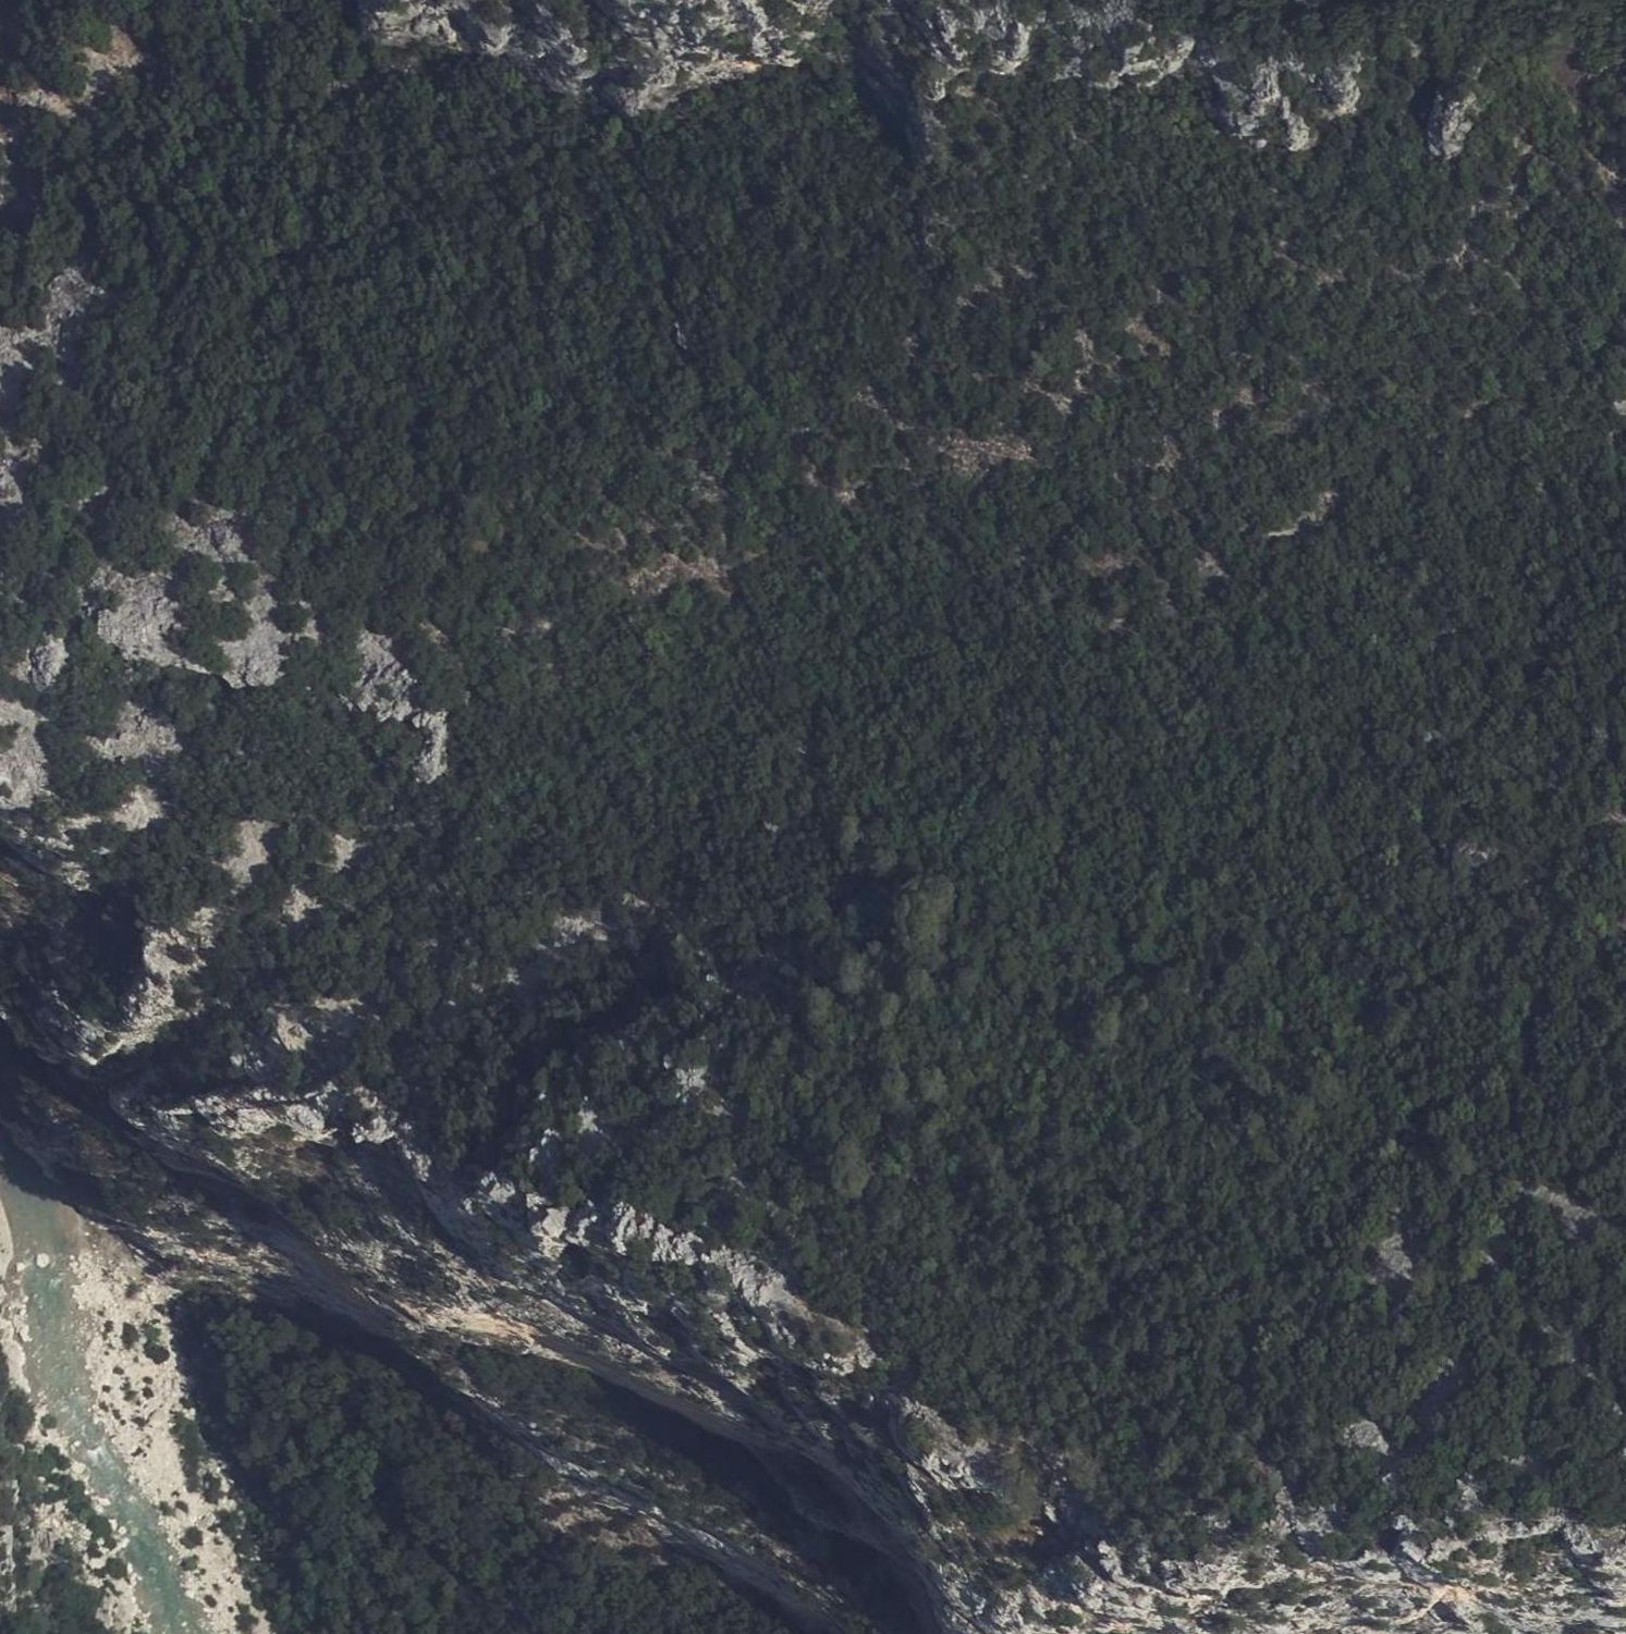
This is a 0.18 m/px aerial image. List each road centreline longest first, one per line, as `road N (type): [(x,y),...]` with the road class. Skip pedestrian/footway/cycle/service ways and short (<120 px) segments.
road 1 (track): [(0,102),(18,200),(0,237)]

